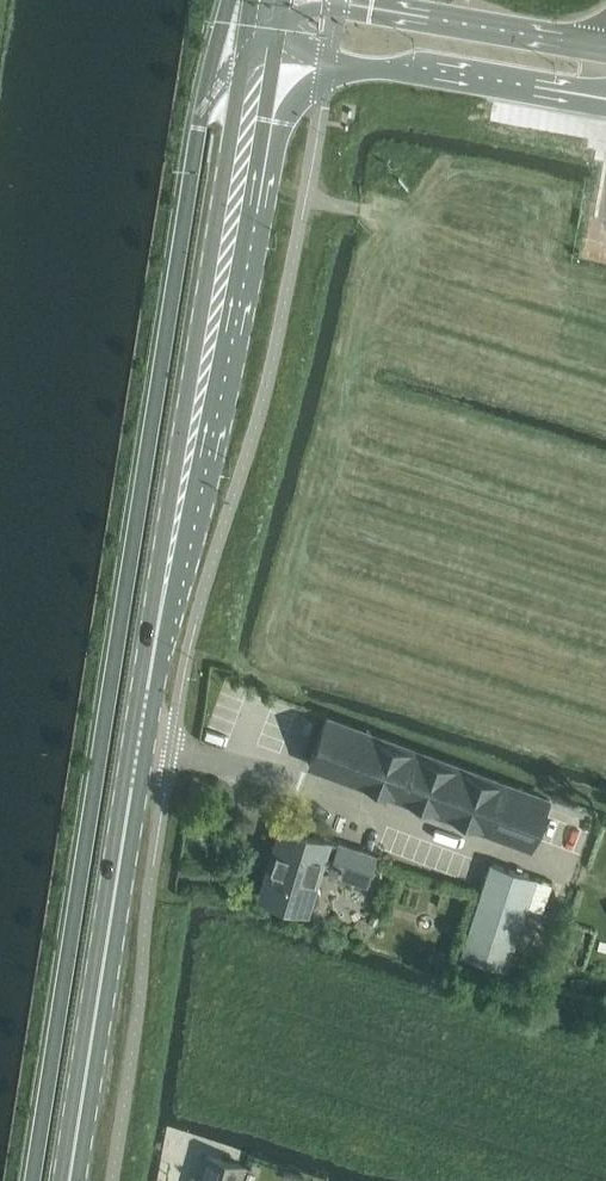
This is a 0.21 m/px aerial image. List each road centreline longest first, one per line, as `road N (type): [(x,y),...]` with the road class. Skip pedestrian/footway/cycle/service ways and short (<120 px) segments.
road 1 (primary): [(70,1180),(259,49)]
road 2 (primary): [(259,49),(605,106)]
road 3 (primary): [(605,47),(325,0)]

